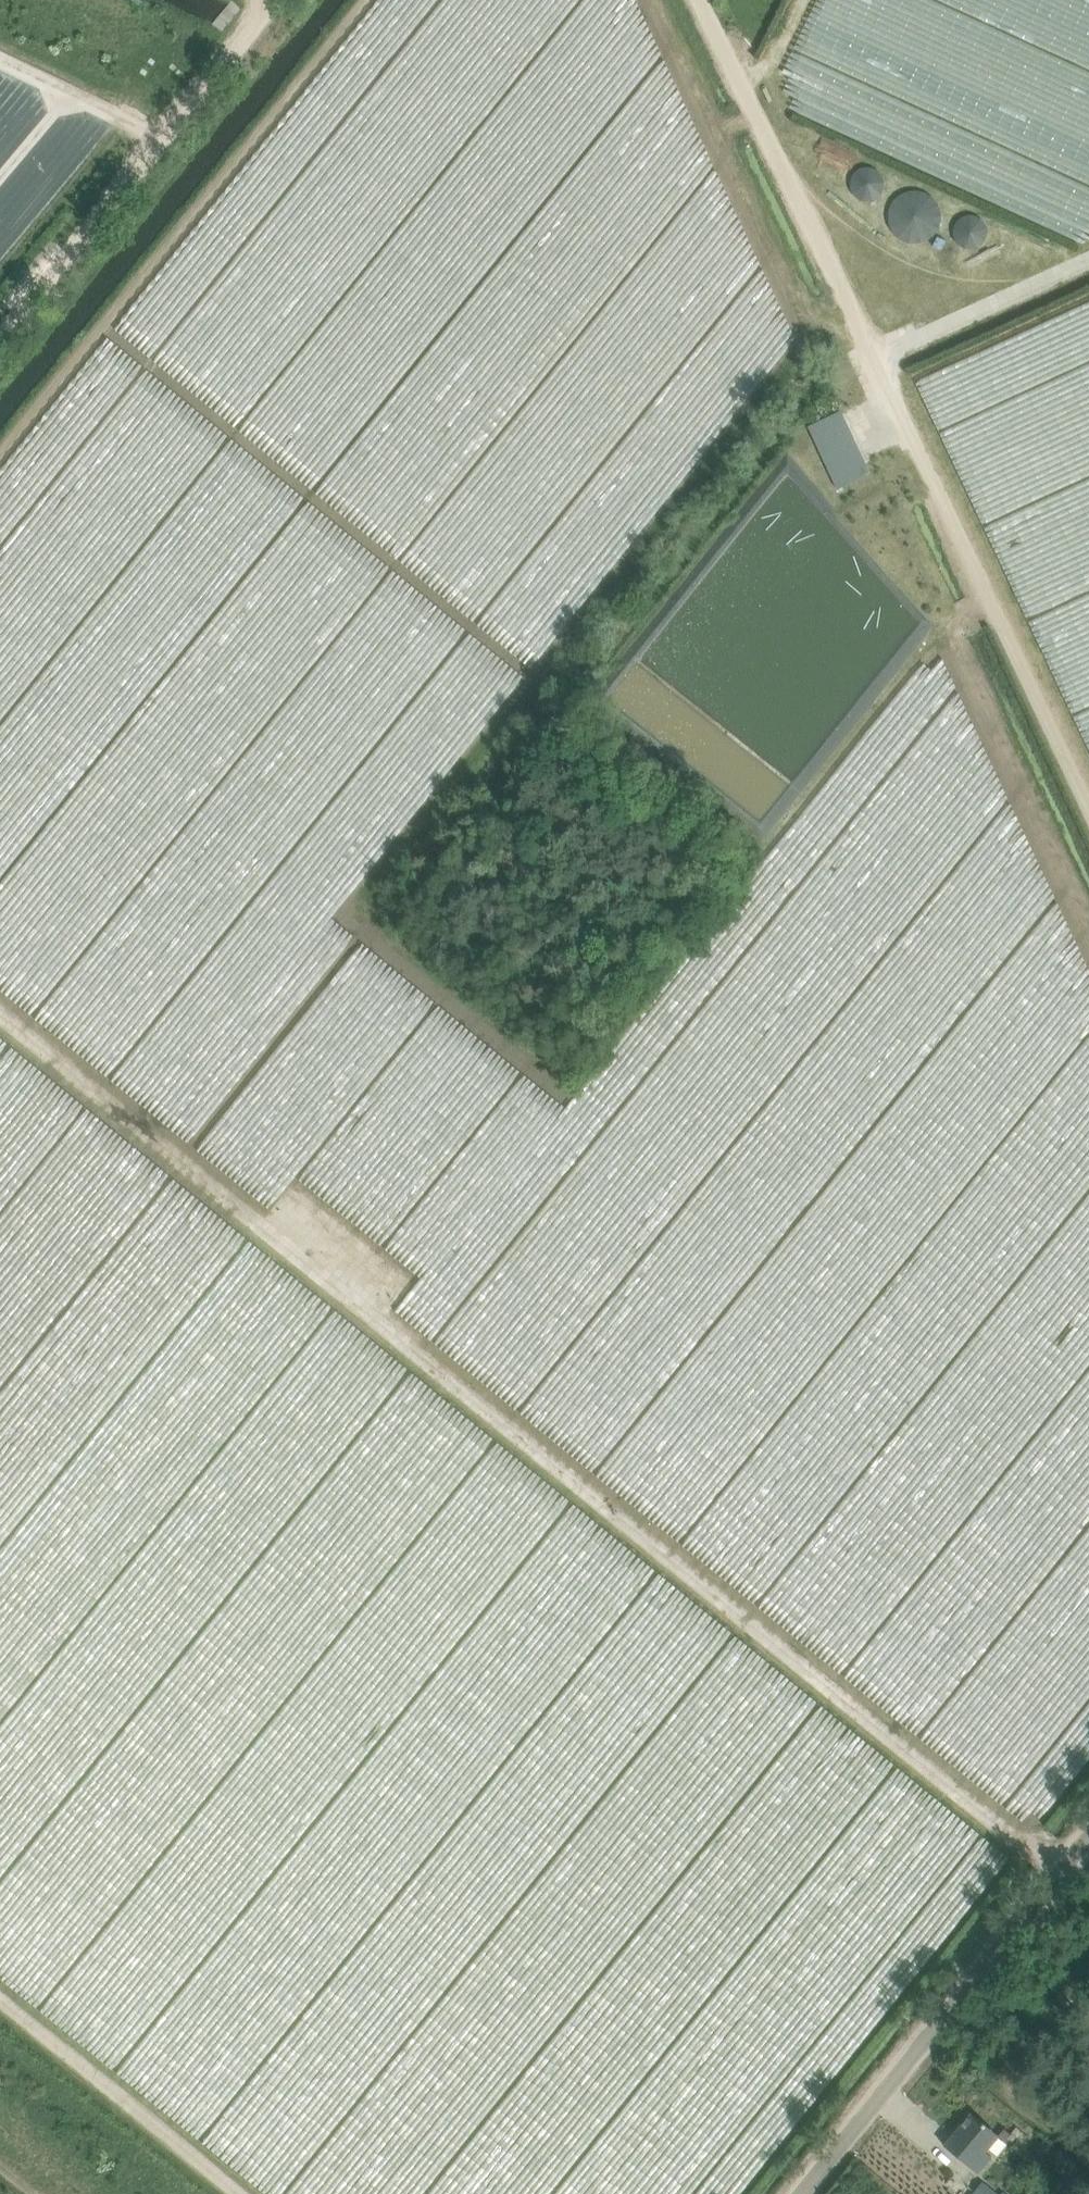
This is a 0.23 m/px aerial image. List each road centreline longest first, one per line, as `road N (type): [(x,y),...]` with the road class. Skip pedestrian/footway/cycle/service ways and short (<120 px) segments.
road 1 (track): [(1088,795),(875,358)]
road 2 (unclassified): [(800,2193),(1088,1835)]
road 3 (track): [(0,344),(278,0)]
road 4 (track): [(875,358),(699,0)]
road 5 (track): [(875,358),(1088,257)]

